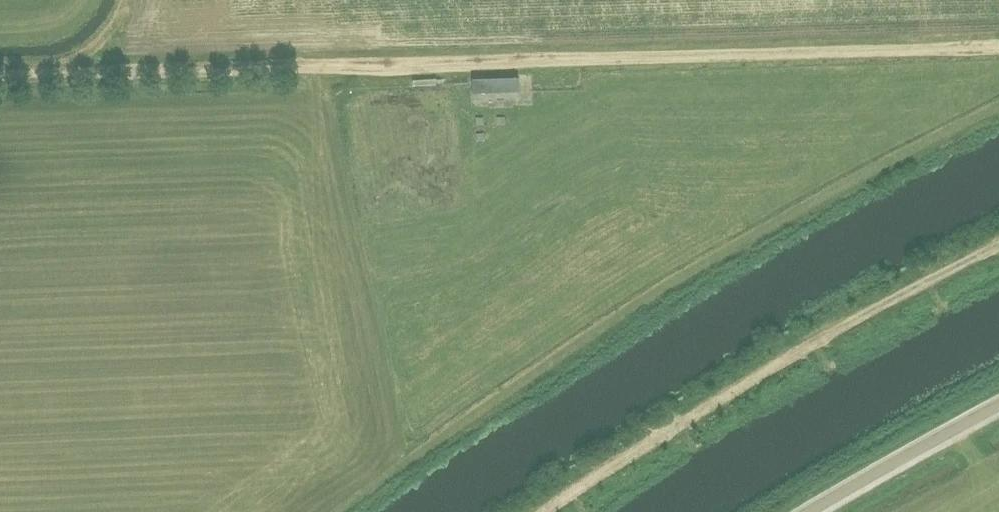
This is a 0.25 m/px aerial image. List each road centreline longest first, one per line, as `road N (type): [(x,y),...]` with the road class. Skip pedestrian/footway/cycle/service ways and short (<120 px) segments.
road 1 (track): [(998,48),(0,74)]
road 2 (track): [(998,108),(678,277),(347,511)]
road 3 (track): [(543,511),(881,304),(998,244)]
road 4 (unclassified): [(811,511),(998,407)]

